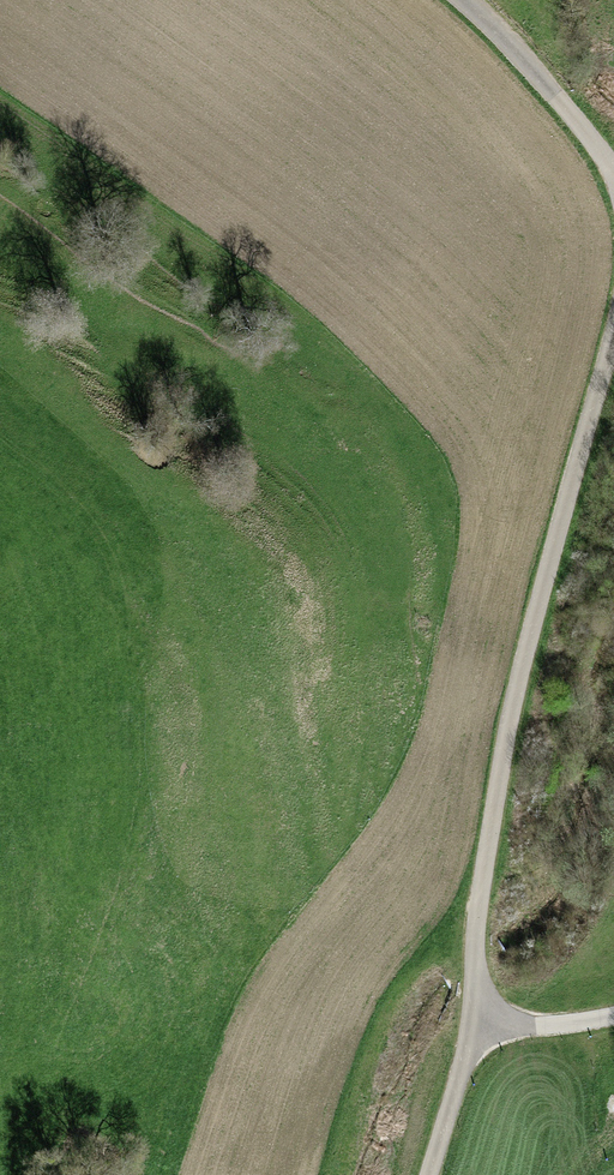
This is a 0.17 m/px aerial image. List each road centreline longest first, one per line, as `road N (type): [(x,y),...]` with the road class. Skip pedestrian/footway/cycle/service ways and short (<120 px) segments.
road 1 (track): [(613,326),(522,669),(488,836),(466,1026)]
road 2 (track): [(461,0),(613,170)]
road 3 (track): [(466,1026),(430,1174)]
road 4 (track): [(466,1026),(613,1012)]

